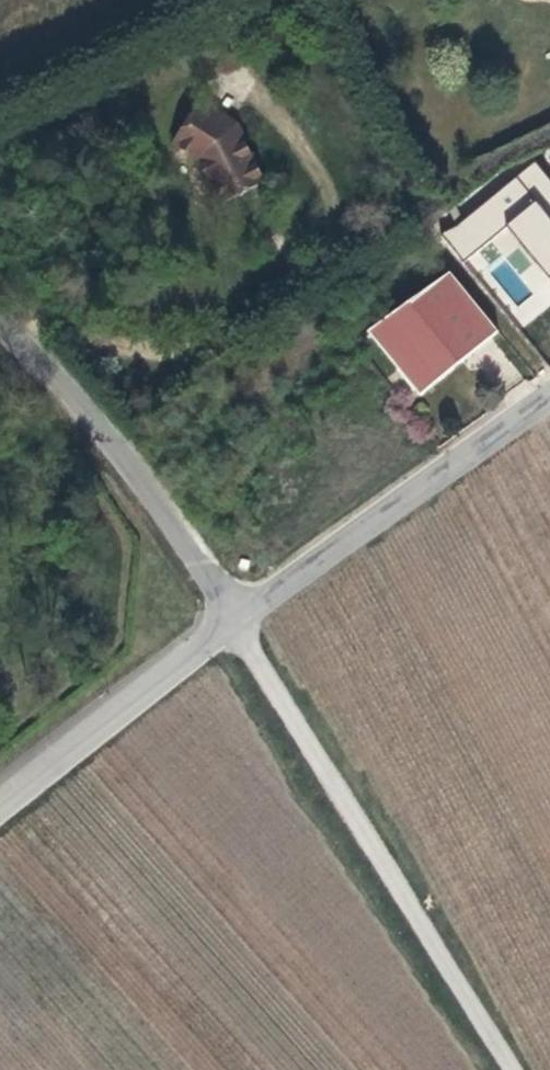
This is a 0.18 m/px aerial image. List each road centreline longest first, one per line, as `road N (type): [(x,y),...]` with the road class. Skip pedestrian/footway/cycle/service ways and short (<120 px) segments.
road 1 (track): [(230,614),(516,1069)]
road 2 (unclassified): [(549,391),(230,614)]
road 3 (unclassified): [(0,316),(88,408),(230,614)]
road 4 (unclassified): [(230,614),(0,803)]

